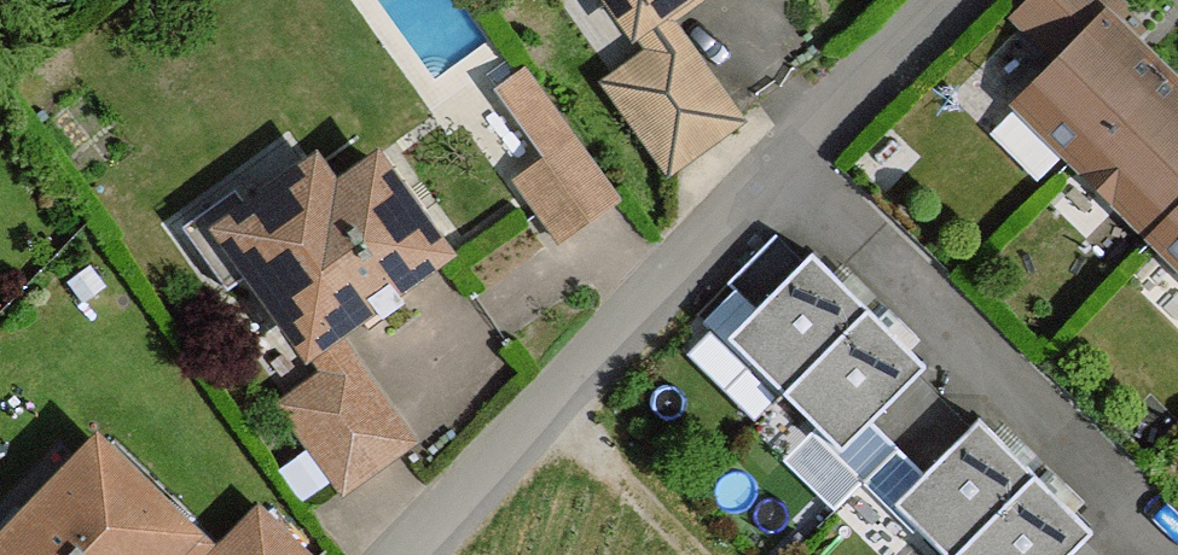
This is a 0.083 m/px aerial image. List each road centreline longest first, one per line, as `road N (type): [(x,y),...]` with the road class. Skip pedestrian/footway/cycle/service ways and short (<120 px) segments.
road 1 (residential): [(412,554),(895,44),(949,0)]
road 2 (track): [(707,554),(664,507),(547,415)]

